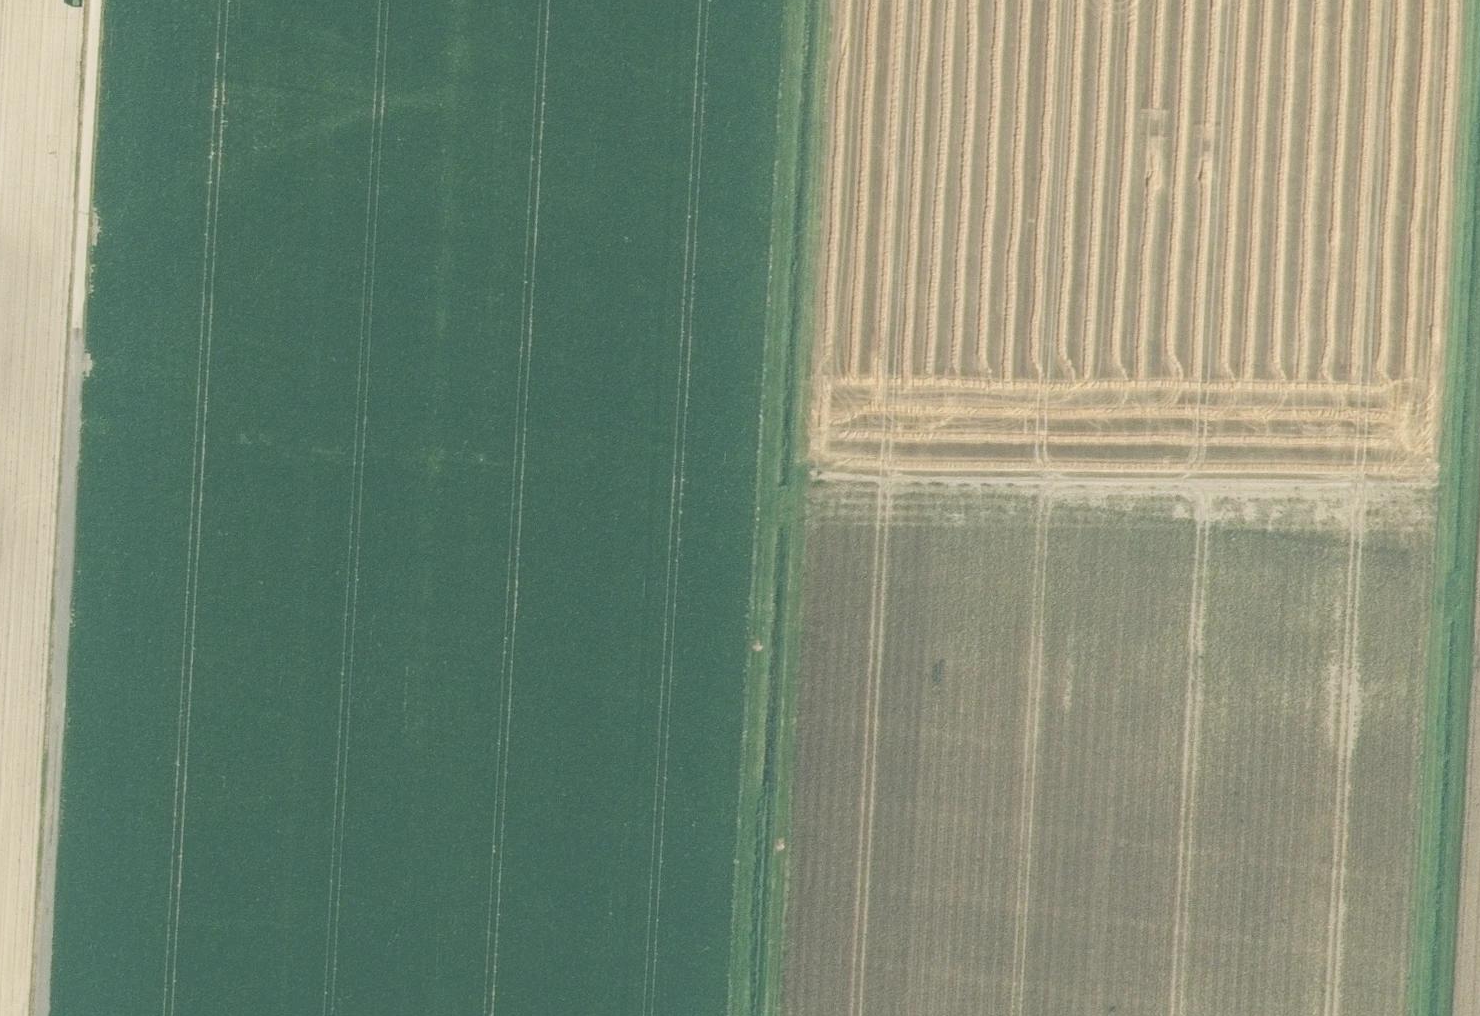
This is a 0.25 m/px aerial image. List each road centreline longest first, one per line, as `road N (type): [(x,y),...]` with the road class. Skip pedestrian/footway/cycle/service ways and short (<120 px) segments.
road 1 (track): [(43,1015),(98,0)]

